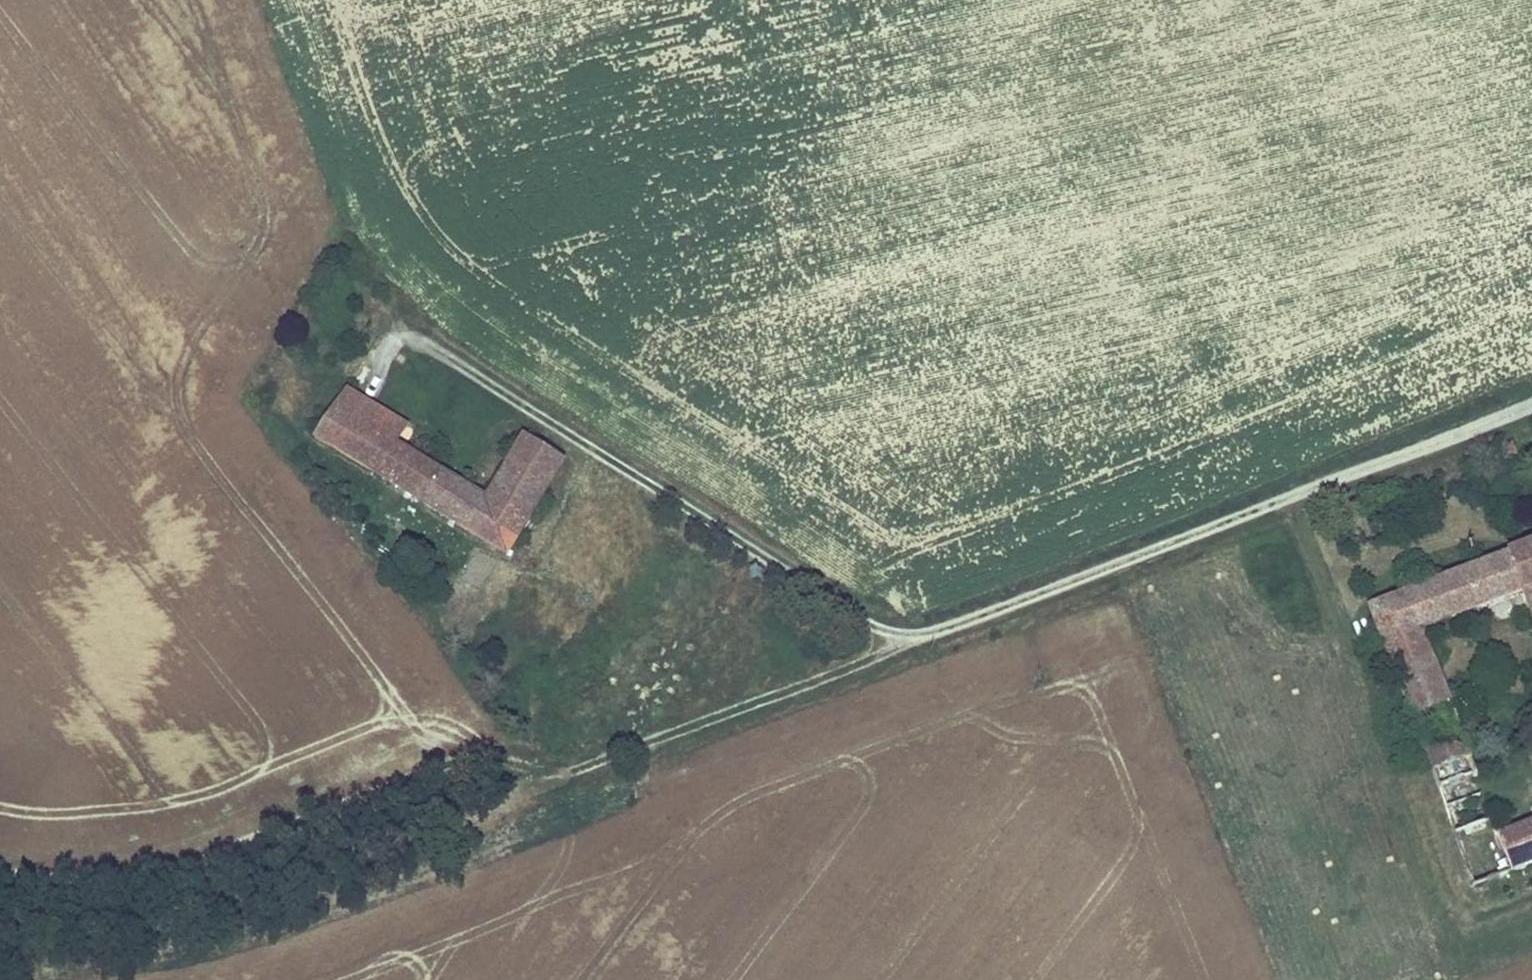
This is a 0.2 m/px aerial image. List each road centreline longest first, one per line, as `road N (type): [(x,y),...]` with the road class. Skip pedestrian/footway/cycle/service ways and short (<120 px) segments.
road 1 (unclassified): [(1531,412),(168,920),(0,903)]

